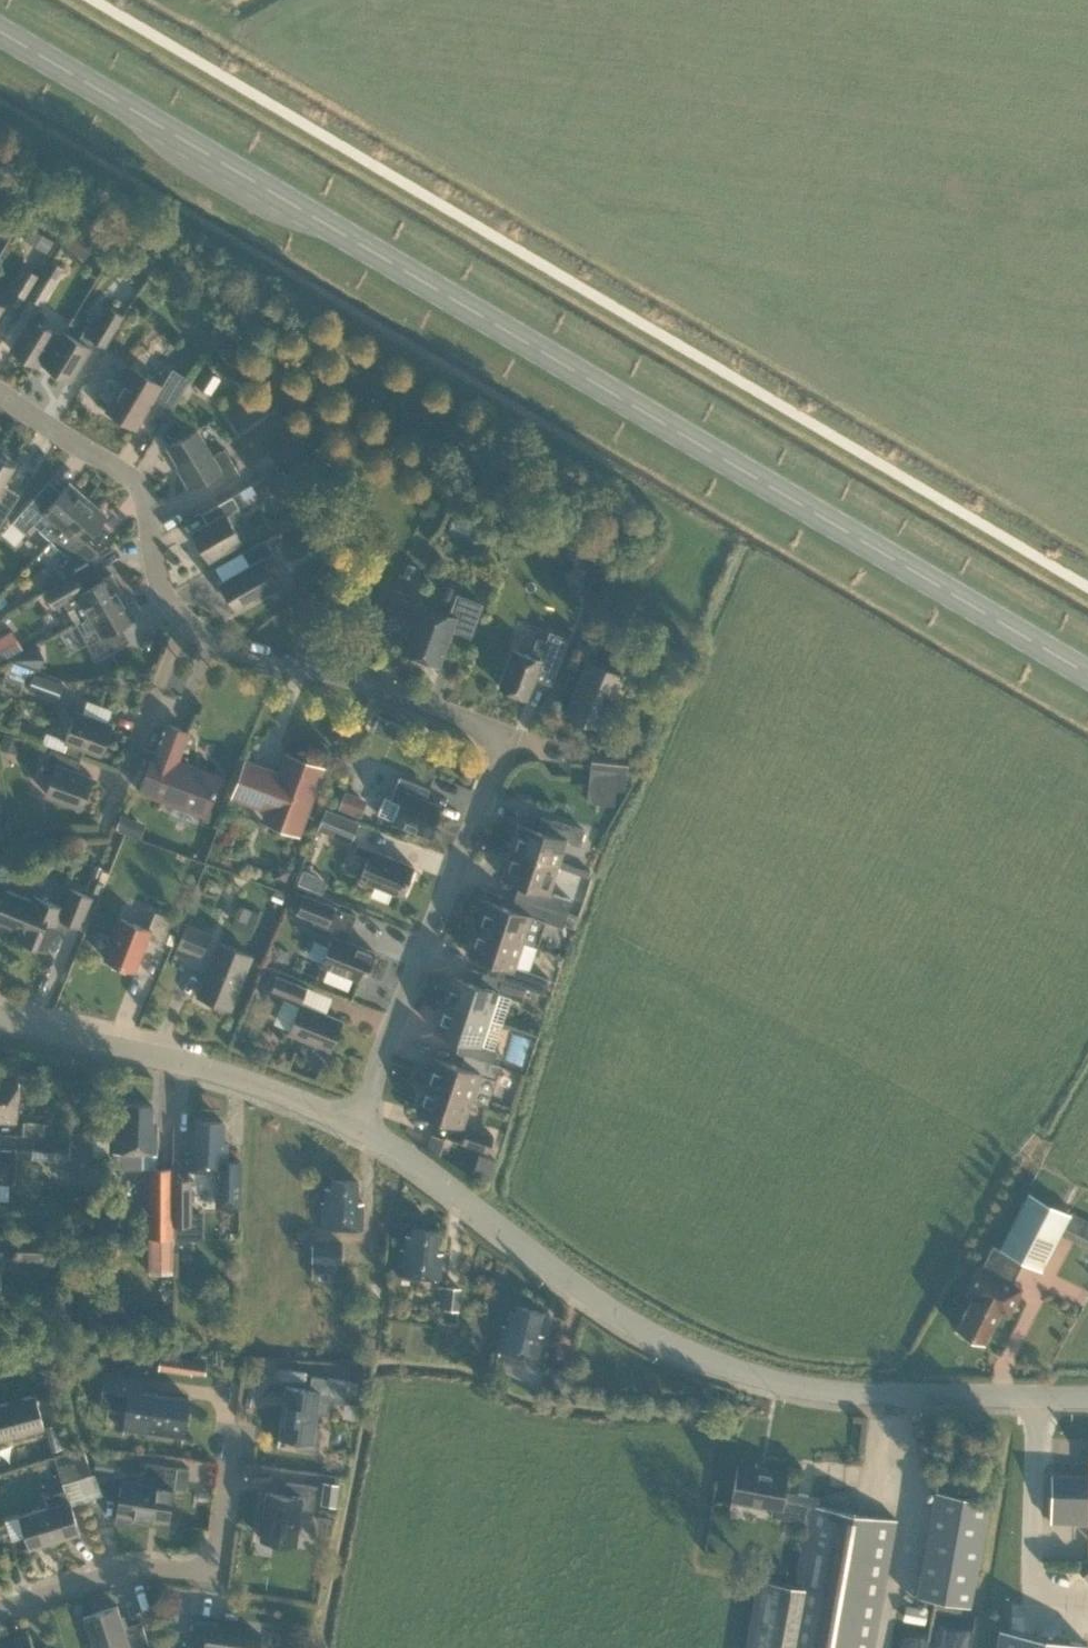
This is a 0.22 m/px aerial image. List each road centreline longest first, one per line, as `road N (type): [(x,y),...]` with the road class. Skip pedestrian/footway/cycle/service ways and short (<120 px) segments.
road 1 (secondary): [(1087,672),(0,31)]
road 2 (tertiary): [(1087,1397),(874,1394),(783,1381),(703,1358),(627,1320),(356,1124)]
road 3 (residential): [(356,1124),(493,766),(489,731),(478,719),(206,633),(182,617)]
road 4 (tertiary): [(356,1124),(236,1079),(0,1018)]
road 5 (residential): [(234,1427),(209,1566),(141,1571),(0,1613)]
road 6 (residential): [(182,617),(161,583),(144,489),(0,390)]
road 7 (residential): [(105,828),(182,617)]

